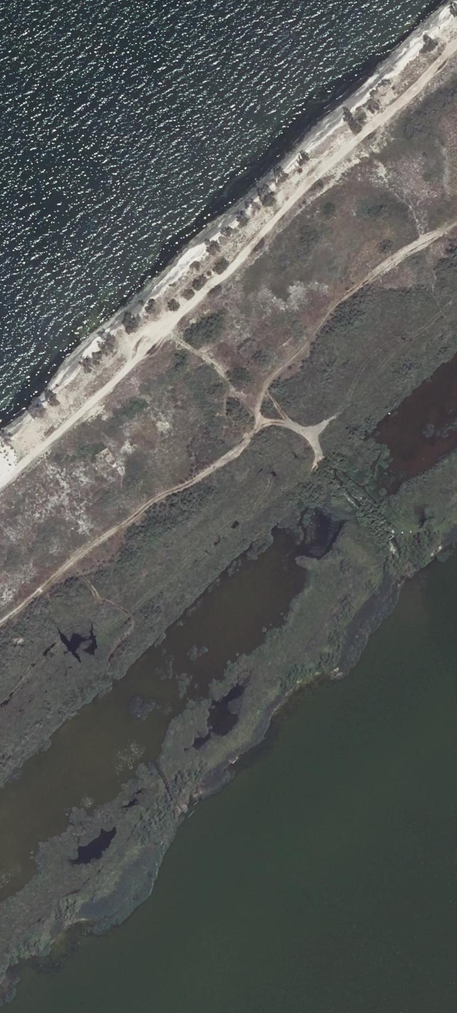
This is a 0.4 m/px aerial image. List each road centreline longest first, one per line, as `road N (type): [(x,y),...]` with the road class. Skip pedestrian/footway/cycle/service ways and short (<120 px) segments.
road 1 (track): [(0,485),(139,358),(316,175),(420,85),(456,40)]
road 2 (track): [(0,623),(160,496),(236,455),(252,436),(269,379),(331,308),(456,222)]
road 3 (track): [(165,331),(213,366),(257,415),(307,433),(323,456)]

